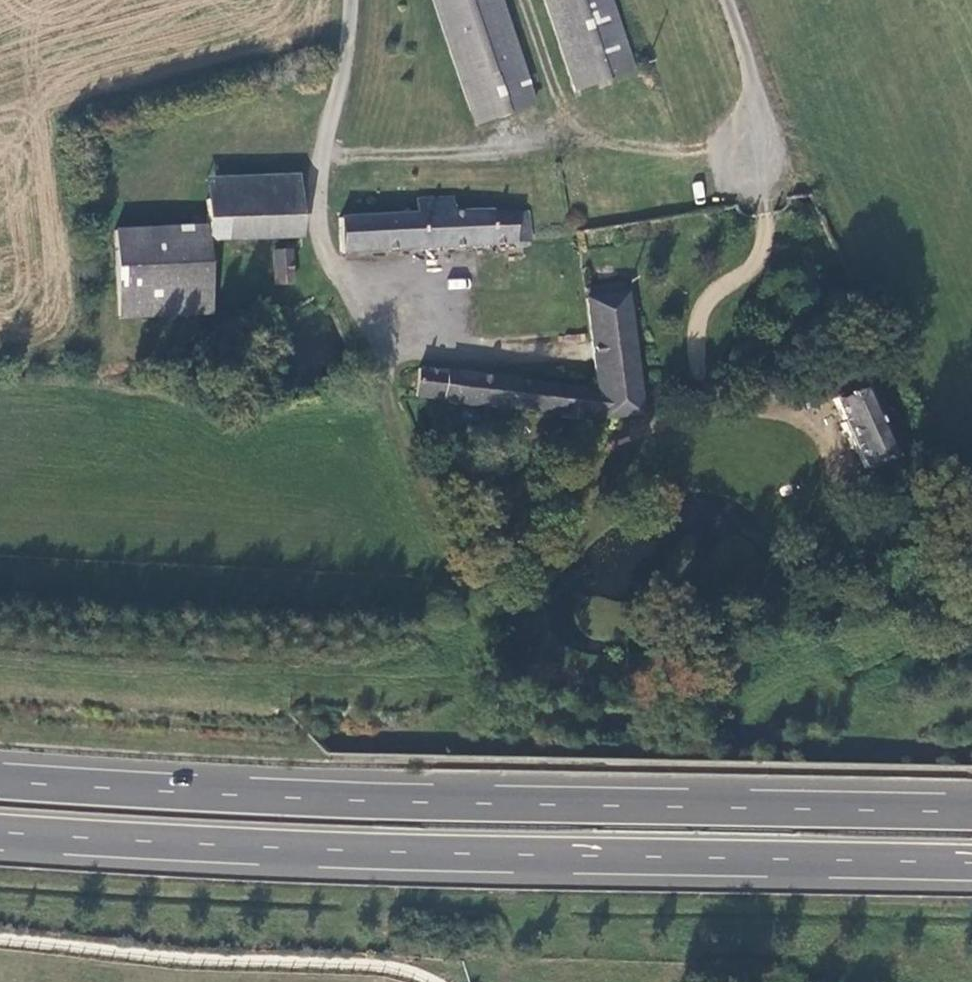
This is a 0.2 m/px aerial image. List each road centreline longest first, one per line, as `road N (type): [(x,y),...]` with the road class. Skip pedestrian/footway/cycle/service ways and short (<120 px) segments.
road 1 (trunk): [(971,812),(367,801),(0,781)]
road 2 (trunk): [(0,832),(394,852),(971,863)]
road 3 (track): [(487,659),(330,250),(323,179),(350,0)]

